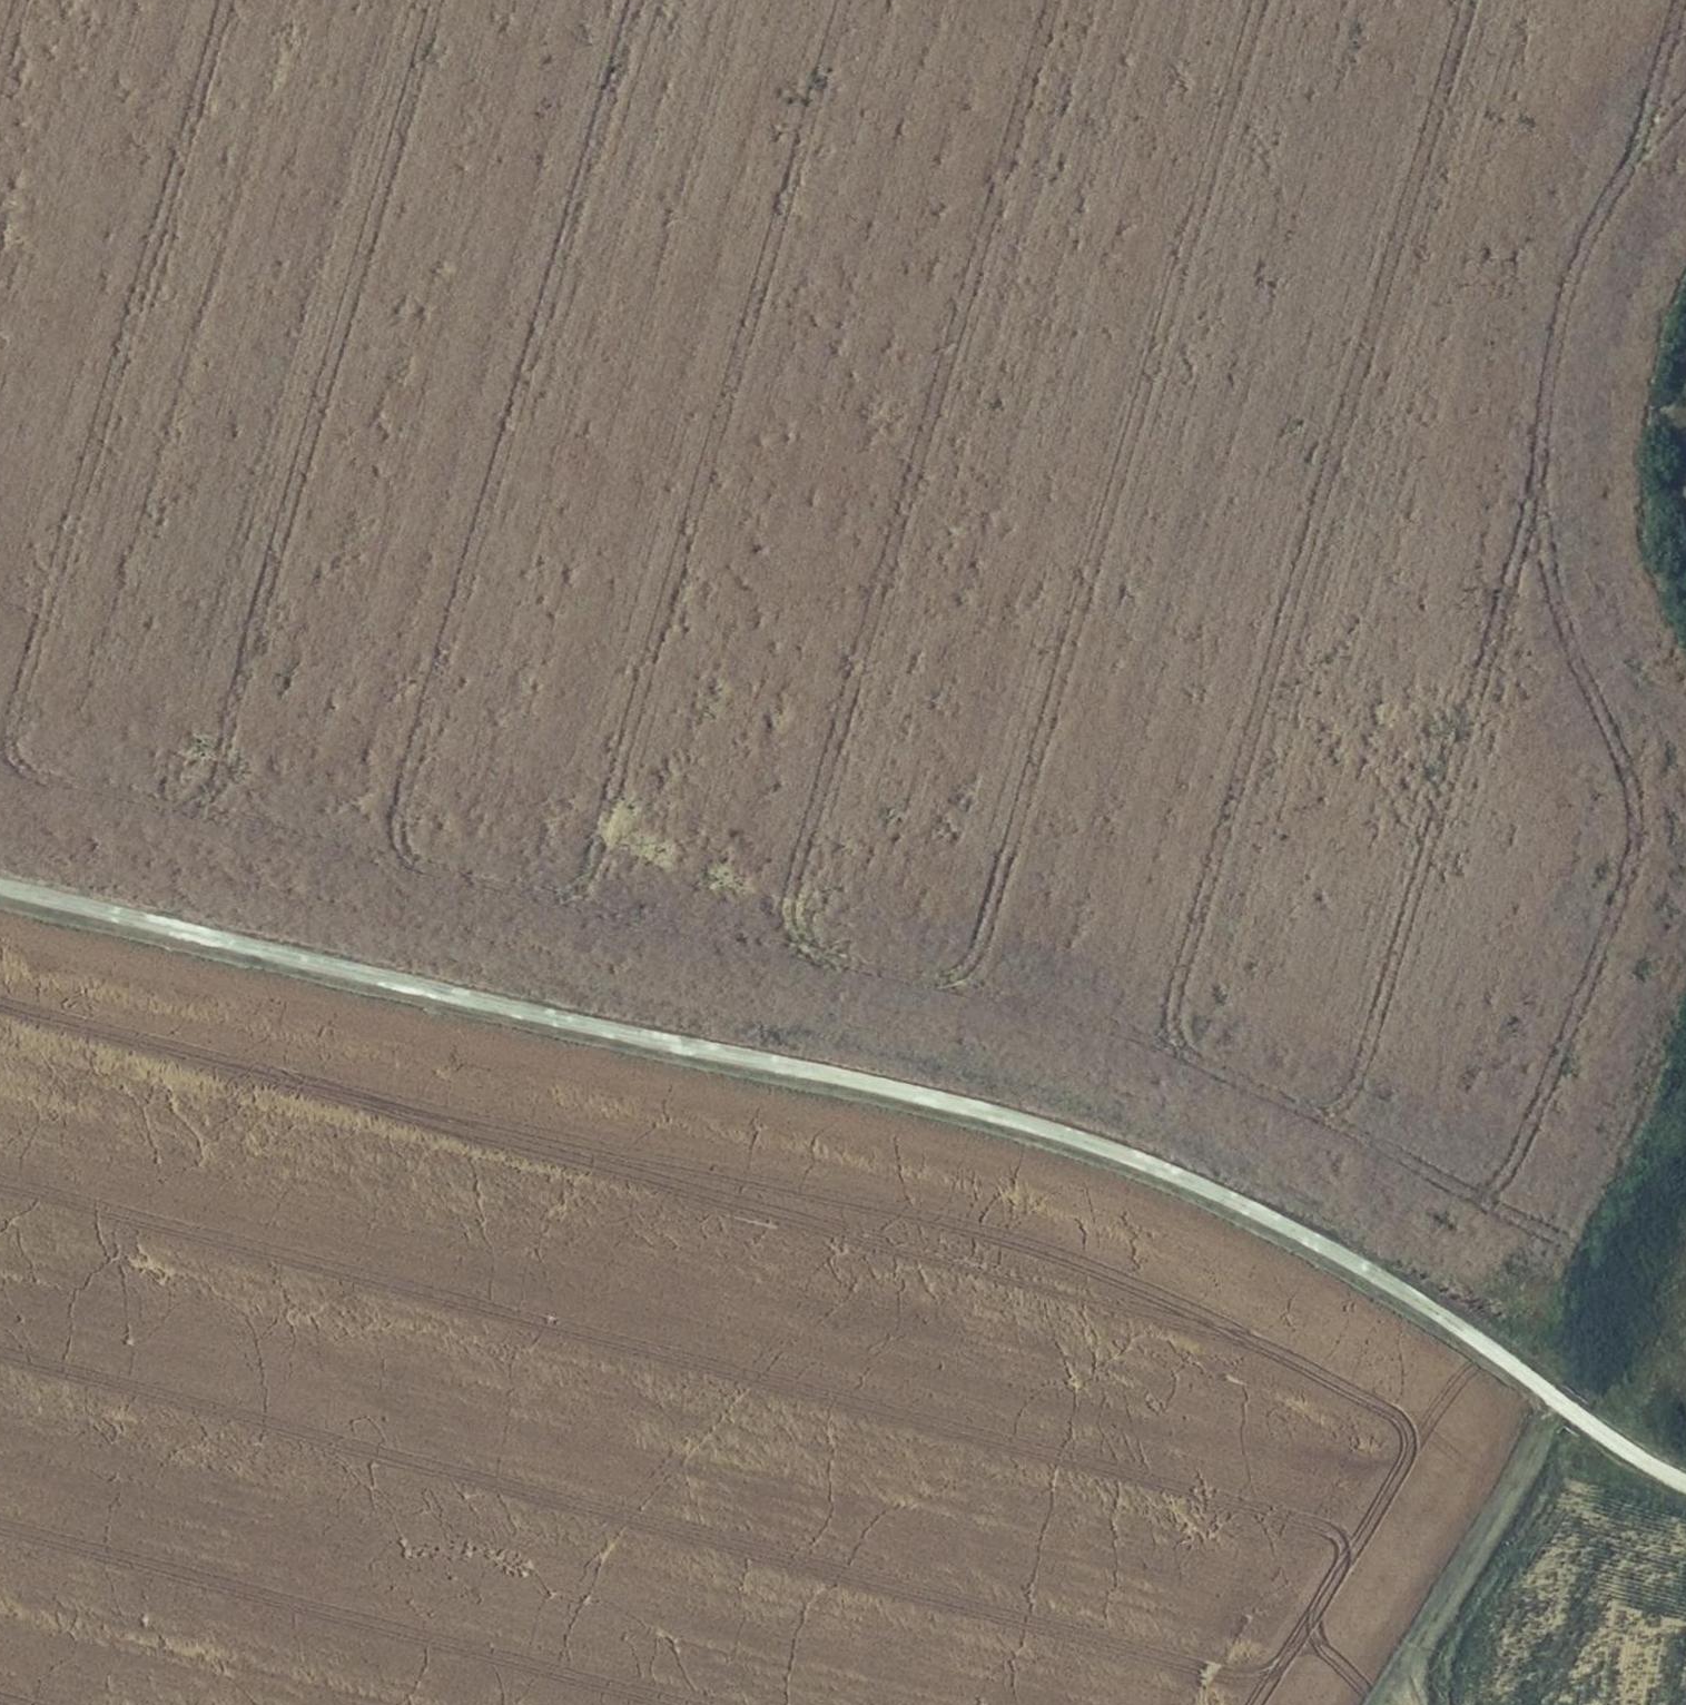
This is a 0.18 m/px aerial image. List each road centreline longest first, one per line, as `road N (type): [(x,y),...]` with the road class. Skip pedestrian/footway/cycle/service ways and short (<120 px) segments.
road 1 (residential): [(1685,1476),(1405,1289),(1198,1175),(993,1106),(0,888)]

